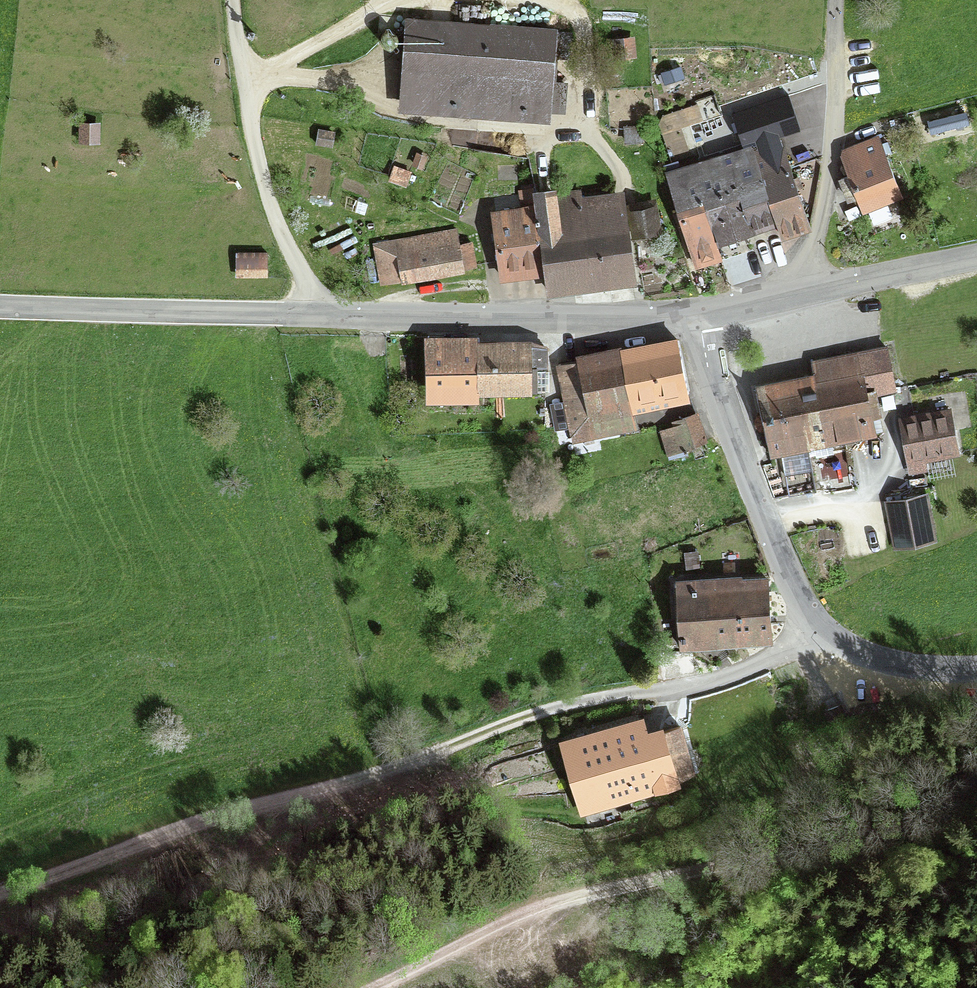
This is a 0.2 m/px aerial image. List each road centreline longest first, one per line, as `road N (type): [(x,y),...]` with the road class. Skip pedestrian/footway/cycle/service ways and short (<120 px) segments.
road 1 (tertiary): [(693,313),(281,316),(0,306)]
road 2 (track): [(636,690),(550,708),(0,893)]
road 3 (track): [(365,987),(551,901),(902,825),(976,775)]
road 4 (tertiary): [(813,622),(751,488),(693,313)]
road 5 (track): [(814,288),(832,137),(836,0)]
road 6 (tertiary): [(976,255),(693,313)]
road 7 (track): [(243,78),(274,211),(325,316)]
road 8 (residential): [(813,622),(752,668),(636,690)]
road 9 (tertiary): [(976,670),(893,665),(813,622)]

